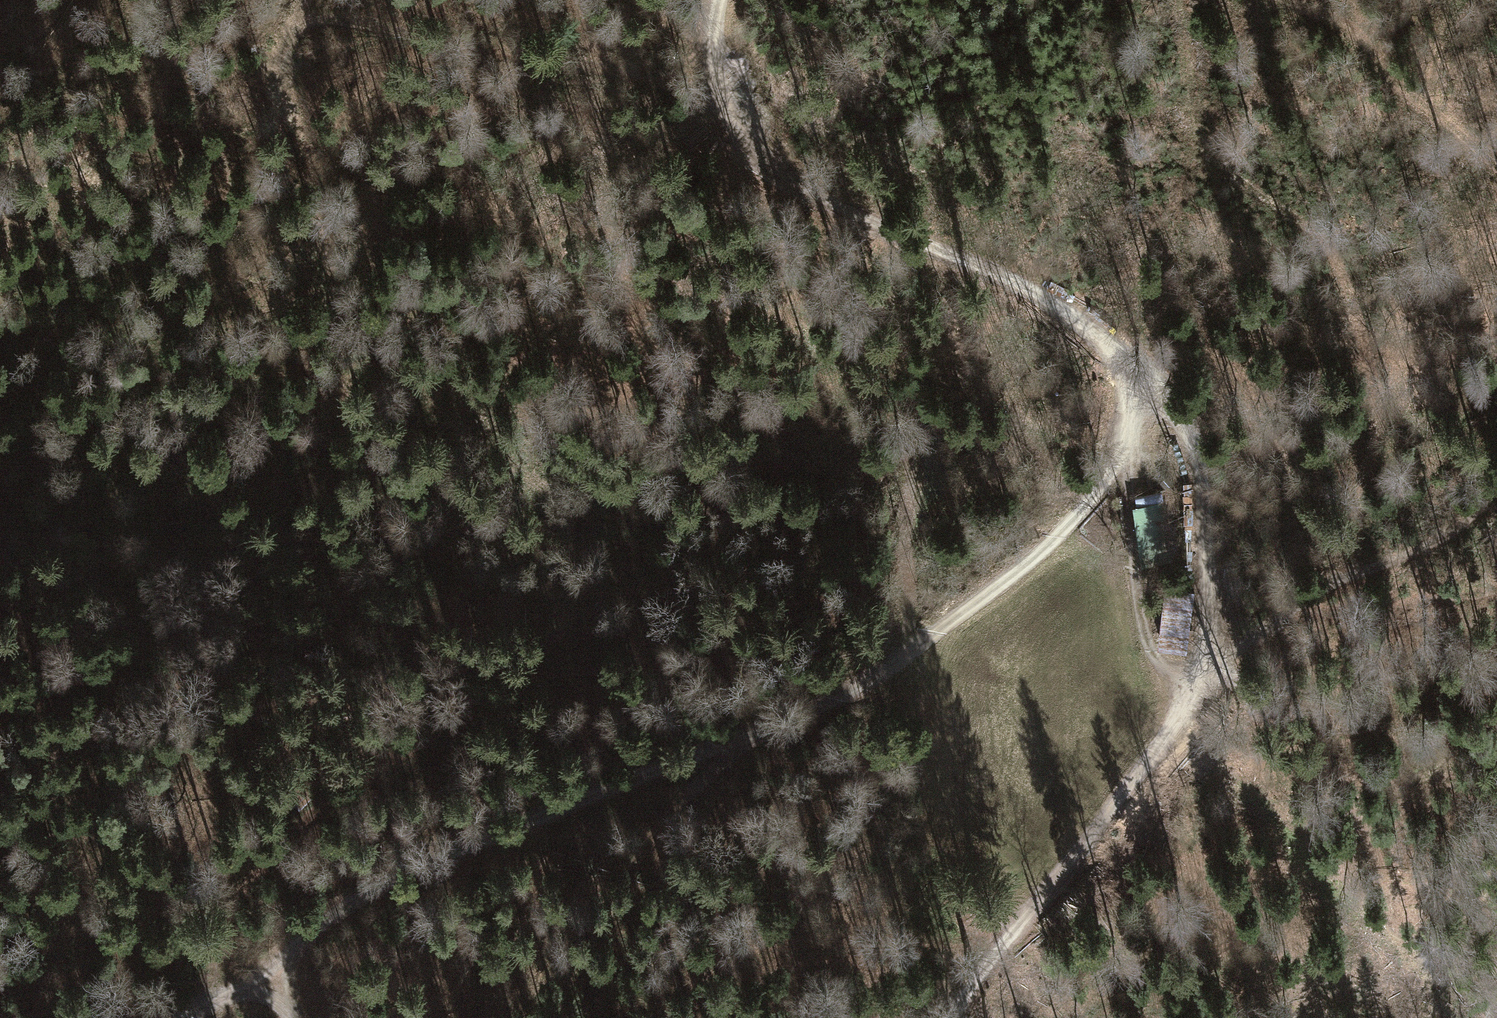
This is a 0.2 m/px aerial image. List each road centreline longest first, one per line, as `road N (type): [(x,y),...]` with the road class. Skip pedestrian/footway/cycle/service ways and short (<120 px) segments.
road 1 (track): [(944,1017),(1176,725),(1209,649),(1199,471),(1181,422),(1144,407),(1123,454),(1053,542),(844,695),(387,883),(178,1017)]
road 2 (track): [(222,1017),(223,928),(260,867),(319,805),(526,664),(562,624),(572,580),(567,521),(550,491),(477,444),(335,282),(319,236),(315,165),(289,81),(291,41),(308,0)]
road 3 (track): [(720,0),(712,87),(747,148),(835,206),(1009,280),(1103,347),(1144,407)]
road 4 (track): [(299,22),(338,22),(644,77)]

